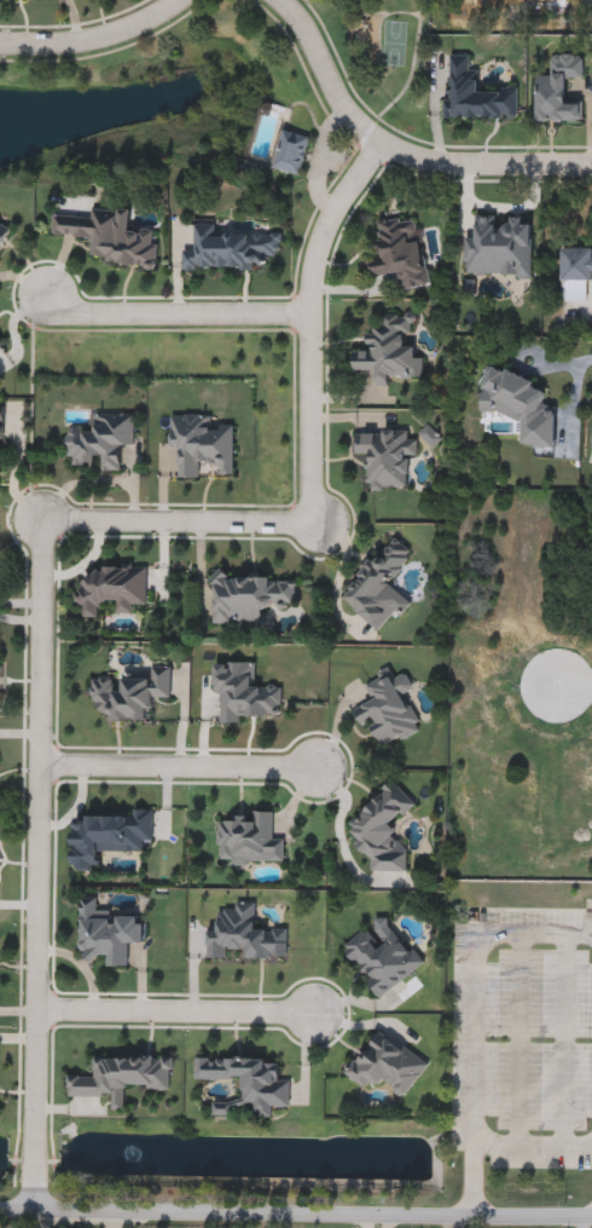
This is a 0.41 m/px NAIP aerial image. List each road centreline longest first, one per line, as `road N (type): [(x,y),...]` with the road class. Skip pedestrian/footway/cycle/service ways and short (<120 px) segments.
road 1 (residential): [(45,1205),(36,1014),(43,518)]
road 2 (residential): [(0,1206),(591,1217)]
road 3 (residential): [(318,526),(308,309),(323,242),(379,144)]
road 4 (residential): [(284,0),(307,23),(346,104),(379,144),(443,166),(591,168)]
road 5 (residential): [(36,1014),(318,1016)]
road 6 (residential): [(308,309),(79,311),(46,296),(42,281)]
road 7 (residential): [(46,762),(321,771)]
road 8 (residential): [(43,518),(318,526)]
road 9 (residential): [(0,43),(103,38),(184,0)]

